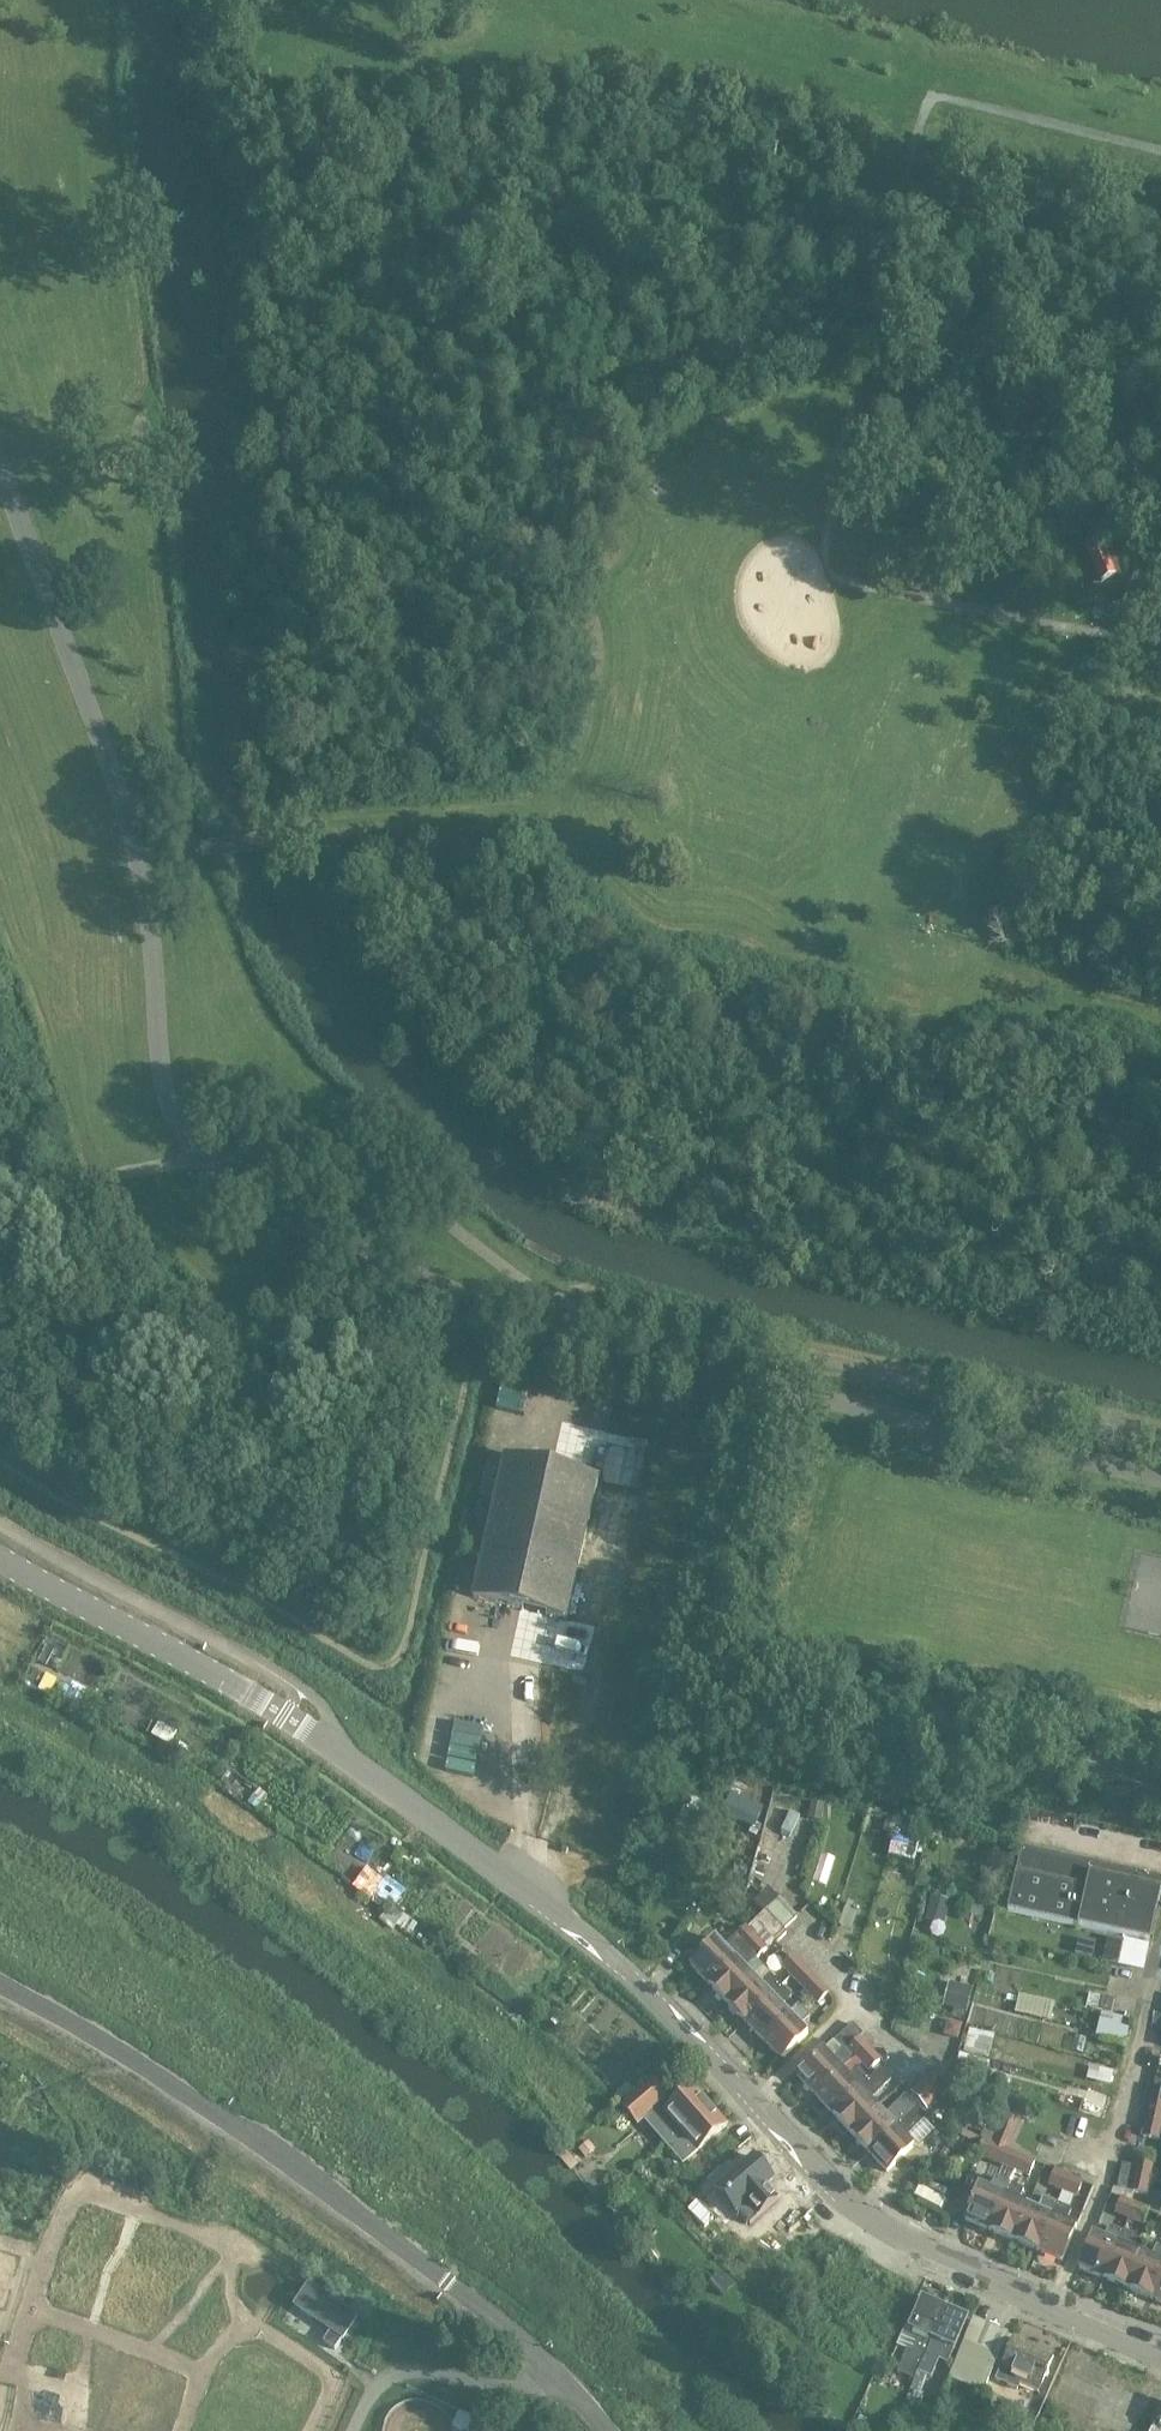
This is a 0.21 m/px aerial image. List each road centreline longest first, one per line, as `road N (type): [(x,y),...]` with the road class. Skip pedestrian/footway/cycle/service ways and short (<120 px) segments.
road 1 (unclassified): [(1160,1477),(534,1319),(276,1213),(192,1157),(169,1132),(153,1075),(128,832),(0,489)]
road 2 (tertiary): [(1160,2354),(868,2228),(621,1971),(341,1757),(155,1642),(0,1563)]
road 3 (unclassified): [(604,2430),(521,2340),(448,2283),(137,2065),(0,1987)]

